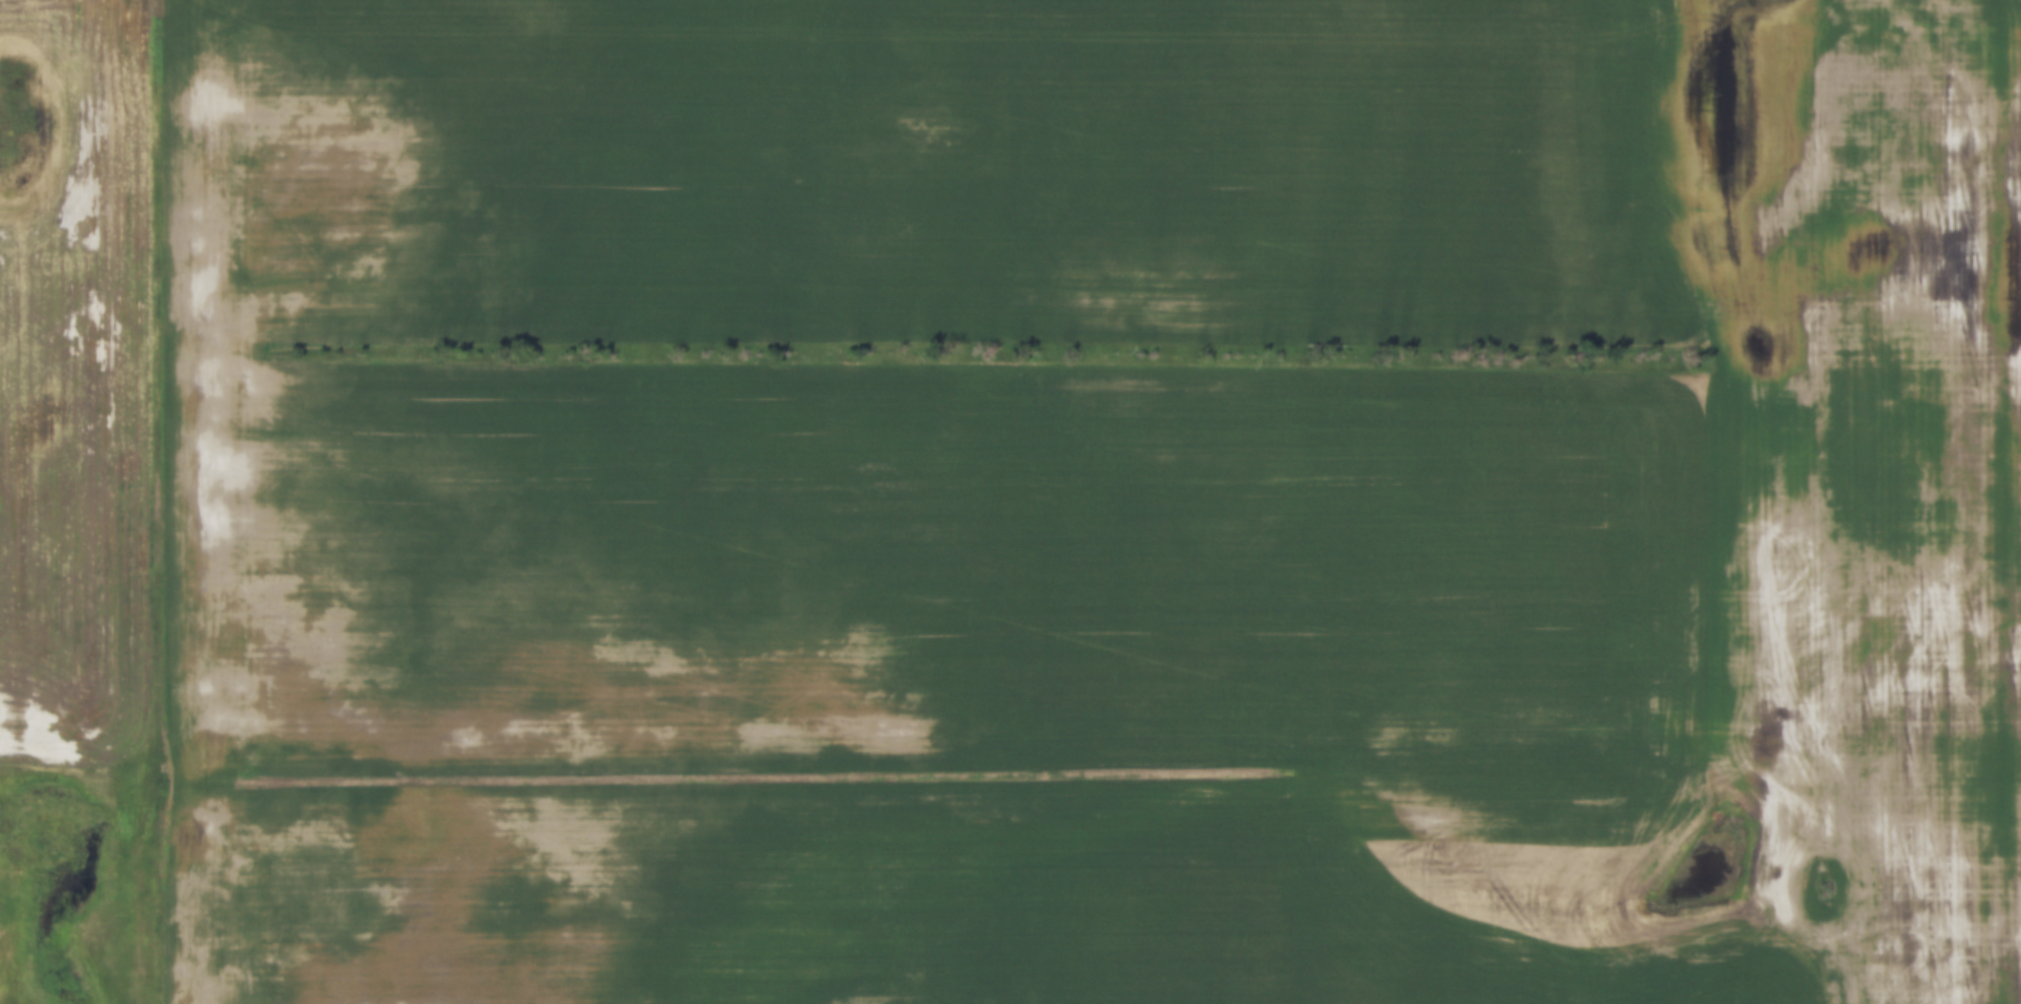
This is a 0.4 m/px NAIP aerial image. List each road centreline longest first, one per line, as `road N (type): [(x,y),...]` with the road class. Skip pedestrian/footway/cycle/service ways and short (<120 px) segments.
road 1 (track): [(1703,0),(1709,34),(1700,260),(1737,389),(1742,703),(1761,732),(1822,753),(1839,774),(1843,1003)]
road 2 (track): [(137,1003),(133,0)]

